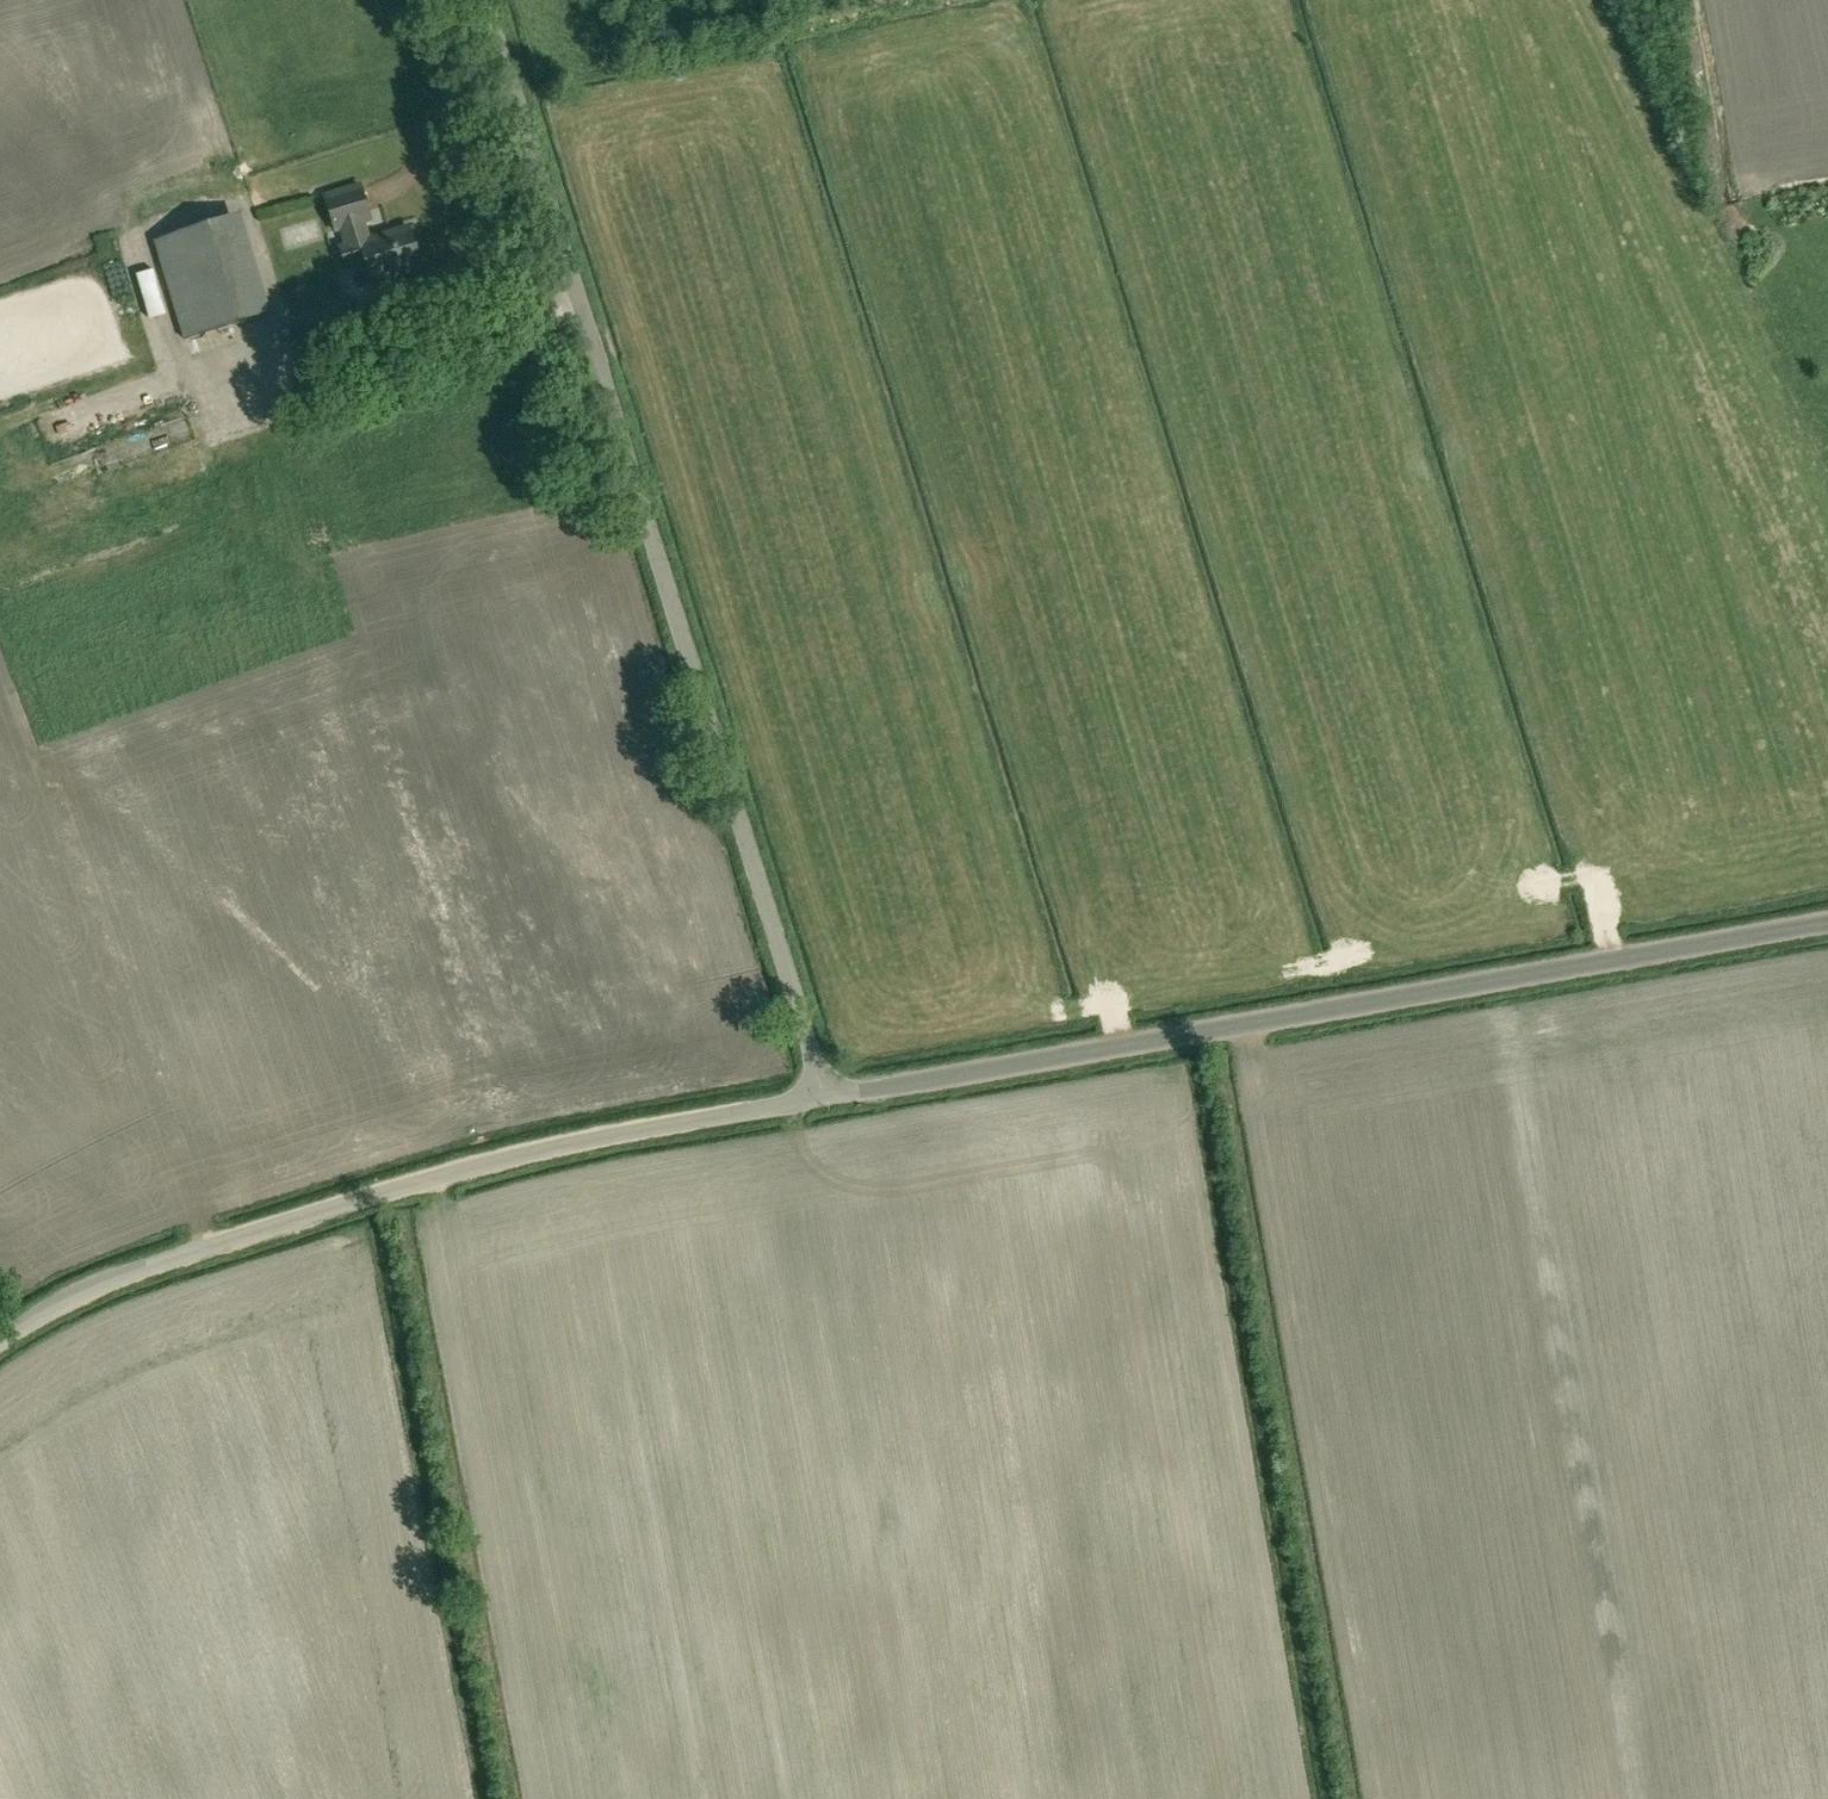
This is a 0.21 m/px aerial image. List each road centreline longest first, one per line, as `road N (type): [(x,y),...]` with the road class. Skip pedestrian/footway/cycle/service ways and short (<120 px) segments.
road 1 (unclassified): [(826,1097),(484,0)]
road 2 (unclassified): [(826,1097),(1827,925)]
road 3 (unclassified): [(0,1342),(124,1276),(357,1201),(522,1156),(826,1097)]

